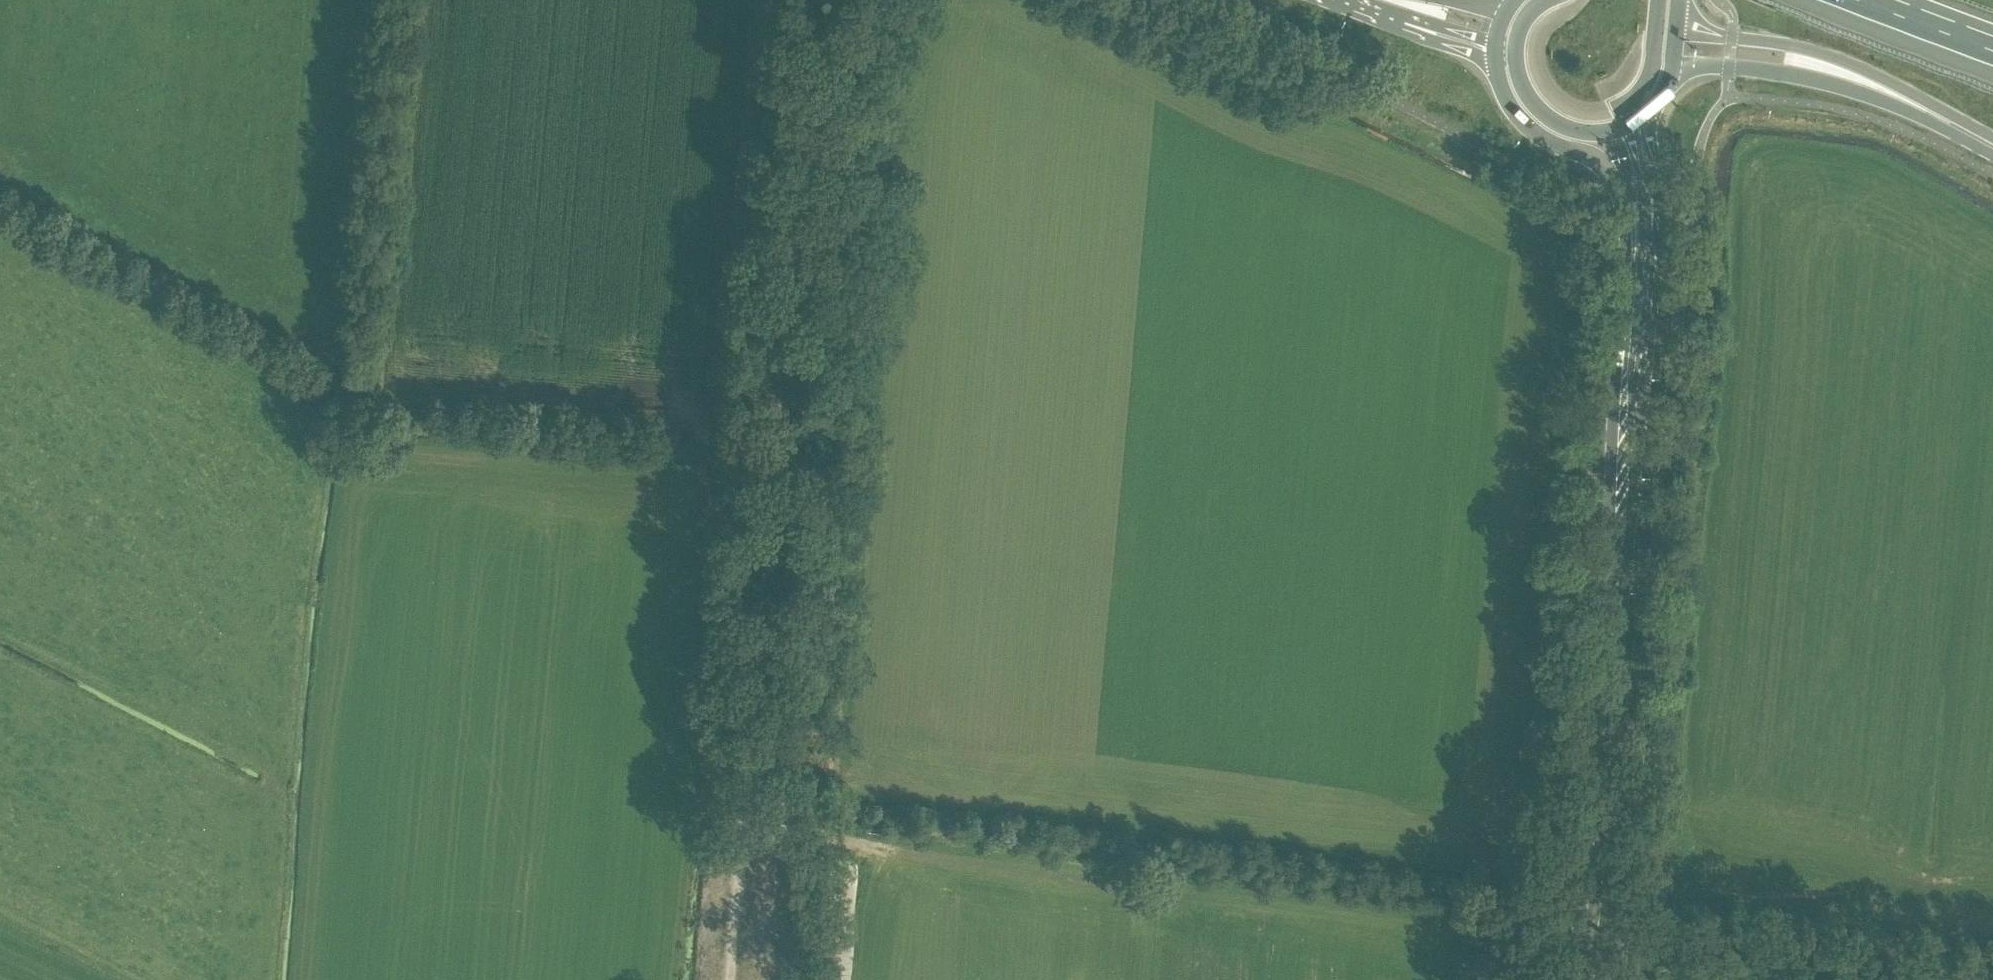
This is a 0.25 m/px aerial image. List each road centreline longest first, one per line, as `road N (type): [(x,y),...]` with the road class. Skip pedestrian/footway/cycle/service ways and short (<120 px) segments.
road 1 (track): [(826,0),(733,979)]
road 2 (primary): [(1579,979),(1641,237)]
road 3 (primary): [(1497,72),(1526,125),(1607,171),(1641,237)]
road 4 (primary): [(1992,148),(1899,95),(1822,66)]
road 5 (primary): [(1664,92),(1710,65),(1795,75),(1822,66)]
road 6 (primary): [(1822,66),(1800,46),(1720,34),(1677,12)]
road 7 (primary): [(1515,56),(1525,94),(1554,121),(1596,131),(1629,124)]
road 8 (primary): [(1641,237),(1659,202),(1649,130),(1657,102)]
road 9 (primary): [(1629,124),(1631,101),(1652,65),(1658,0)]

